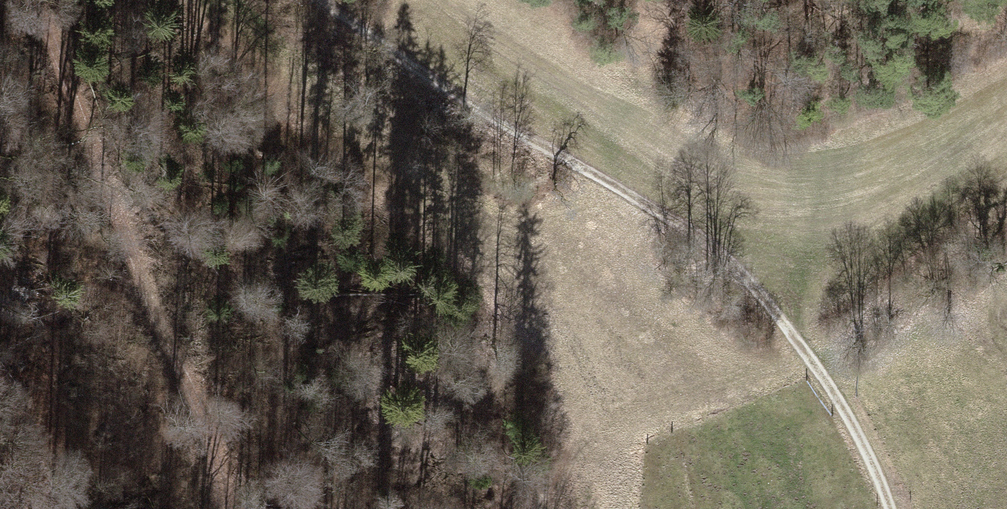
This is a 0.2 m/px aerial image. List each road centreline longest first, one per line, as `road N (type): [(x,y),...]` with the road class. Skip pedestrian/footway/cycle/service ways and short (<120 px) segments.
road 1 (track): [(893,508),(819,360),(751,280),(693,233),(486,113),(374,0)]
road 2 (track): [(26,0),(214,442),(224,508)]
road 3 (track): [(819,360),(1006,224)]

